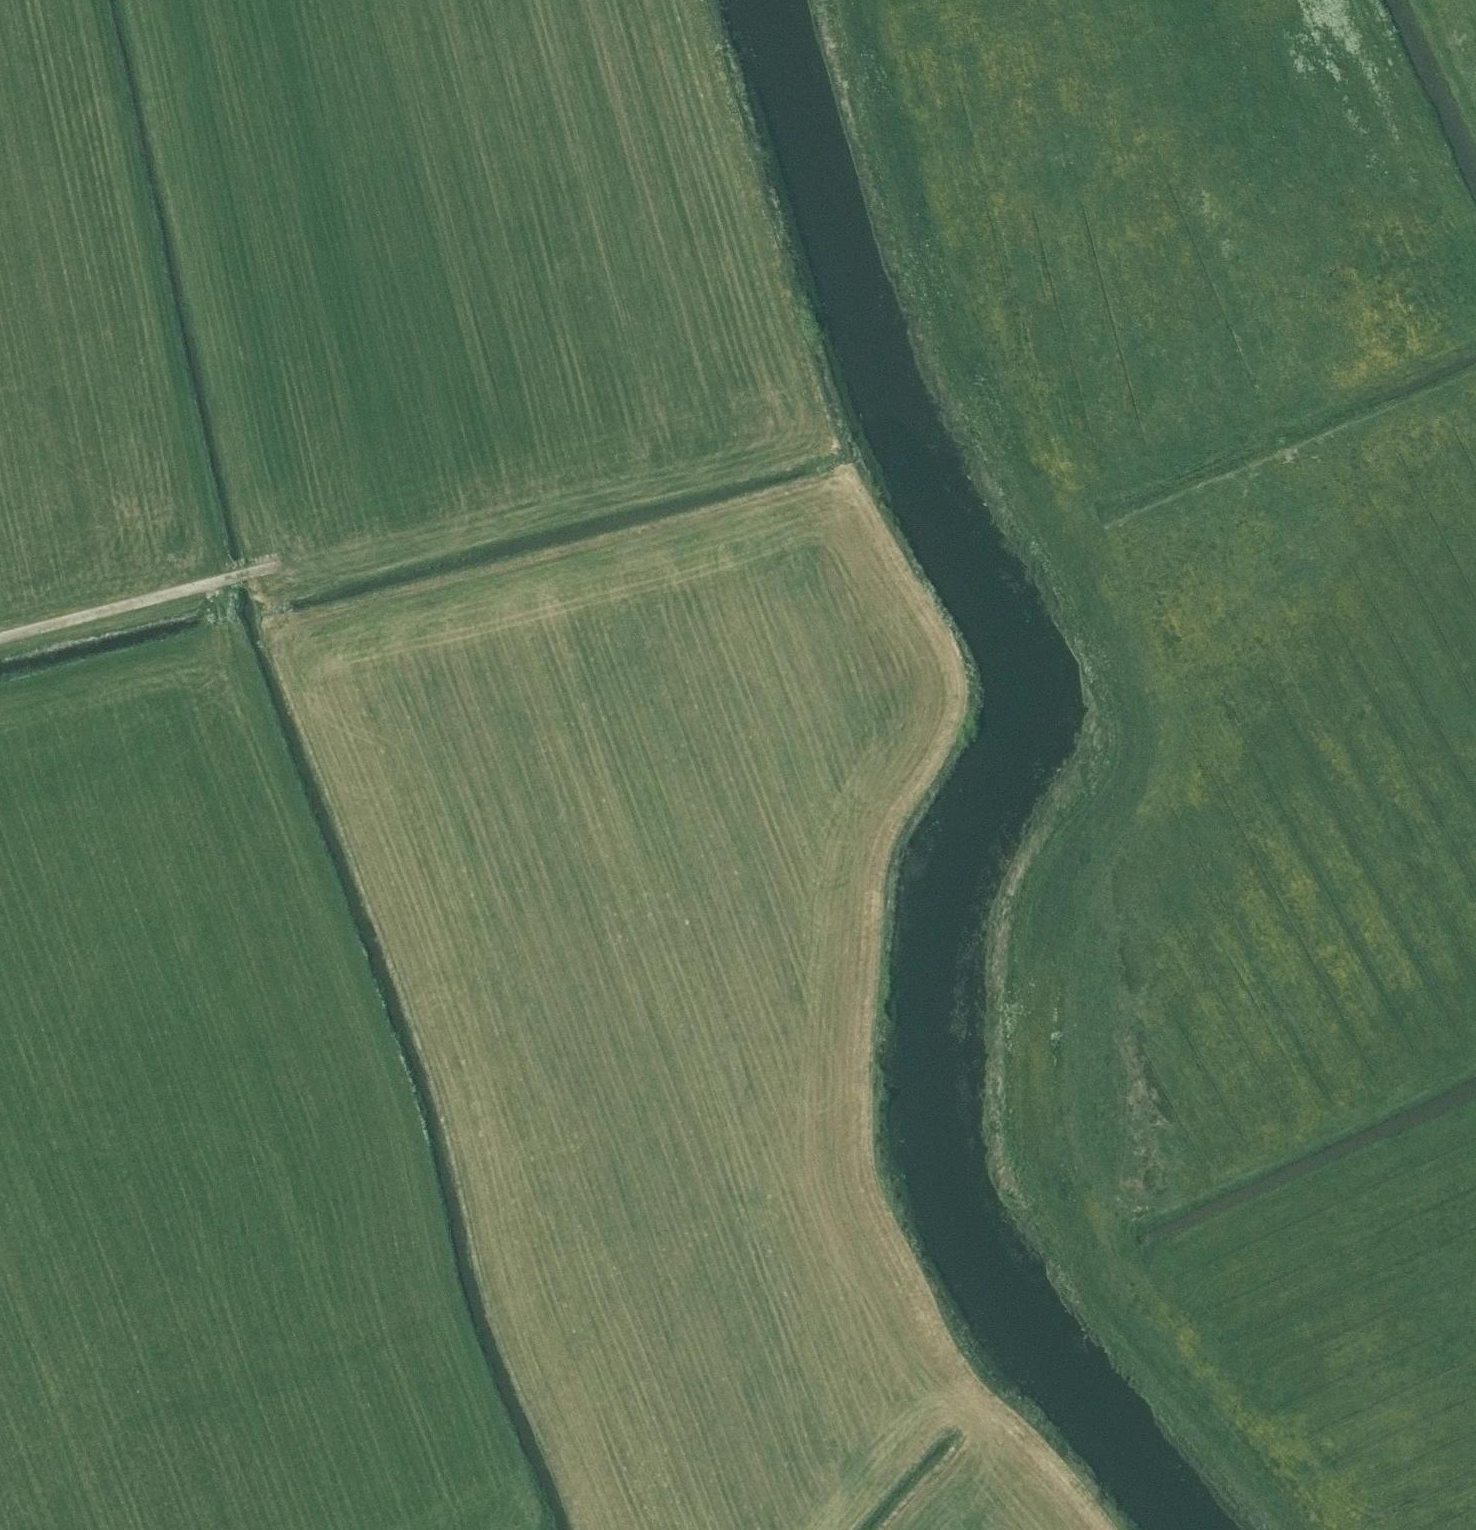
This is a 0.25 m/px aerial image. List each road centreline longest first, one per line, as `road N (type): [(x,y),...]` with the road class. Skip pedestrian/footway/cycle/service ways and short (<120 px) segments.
road 1 (track): [(0,640),(278,566)]

